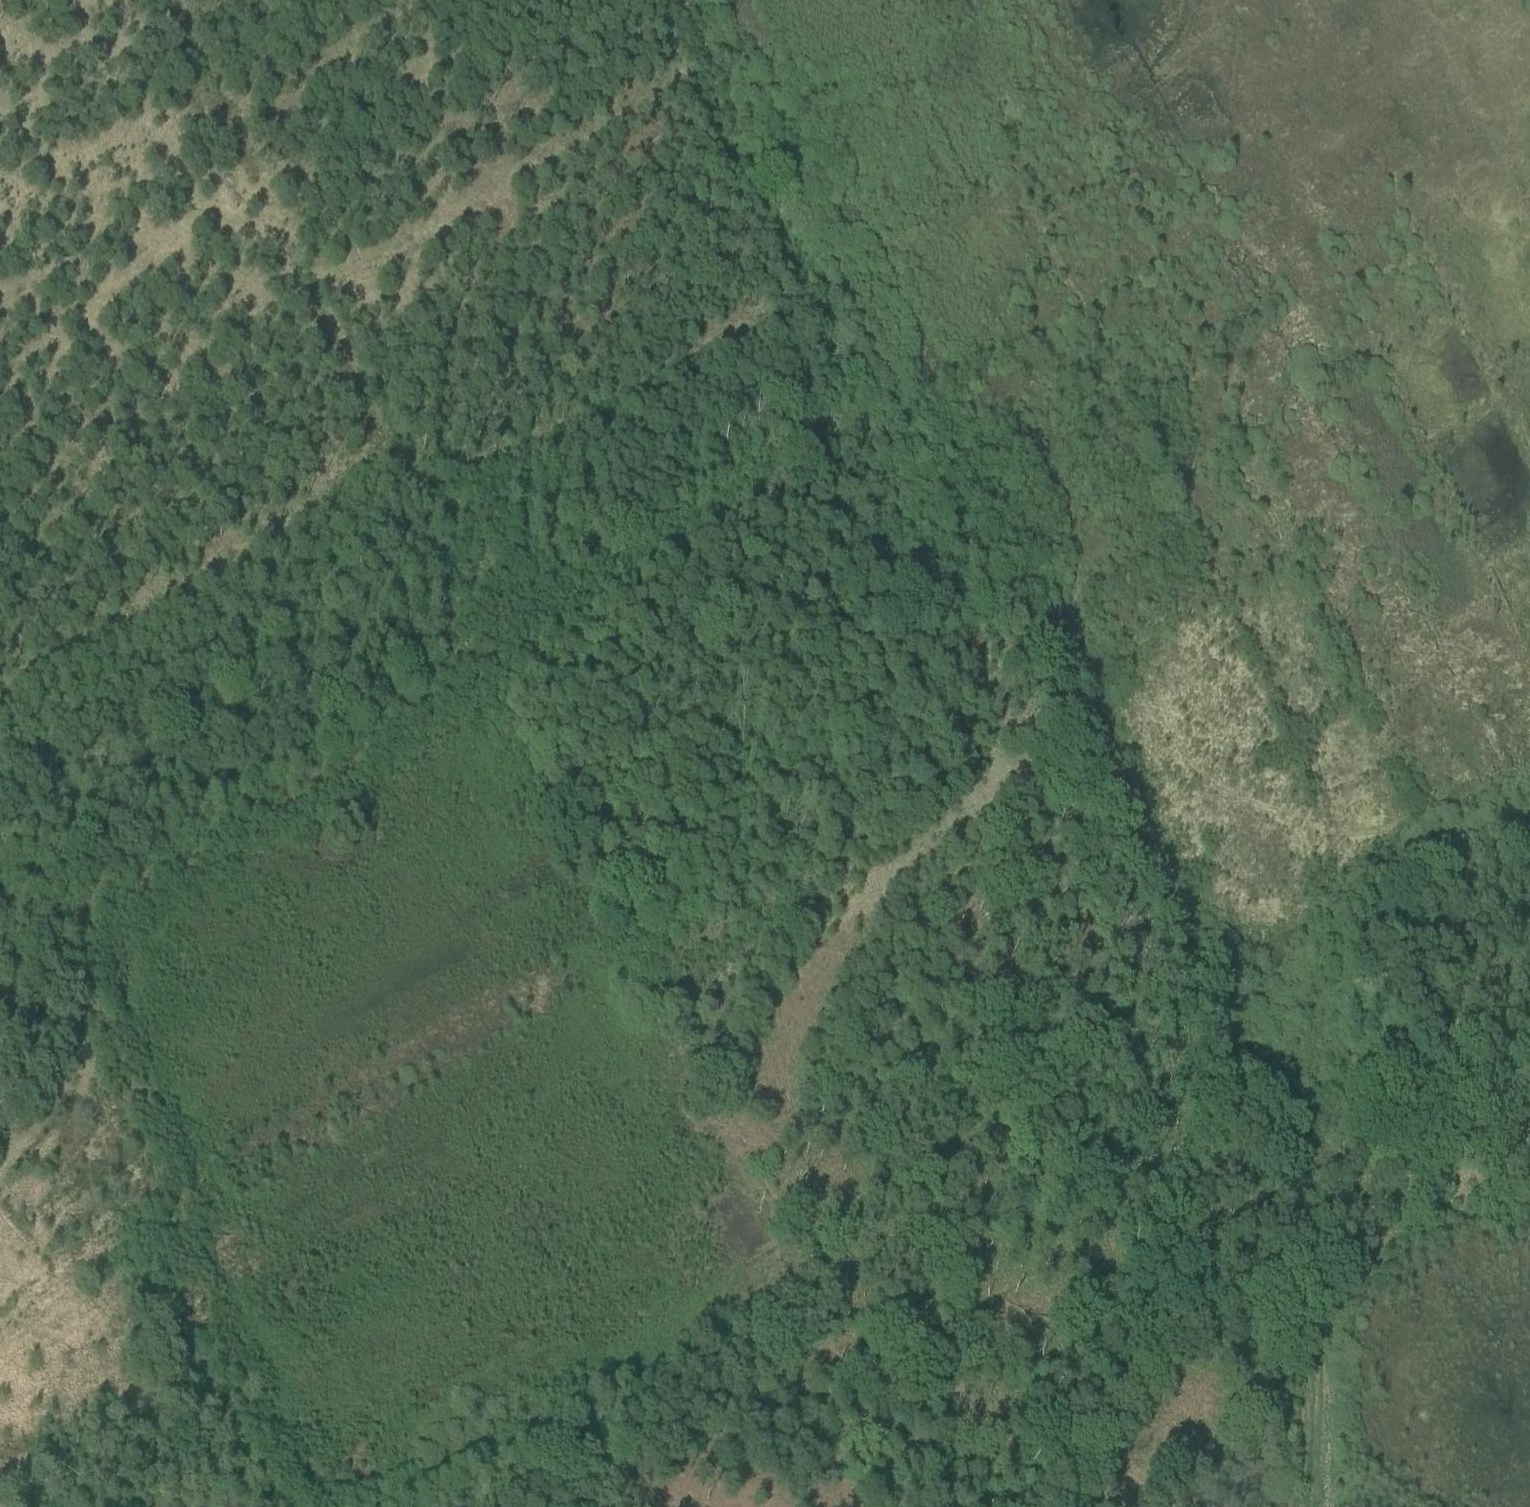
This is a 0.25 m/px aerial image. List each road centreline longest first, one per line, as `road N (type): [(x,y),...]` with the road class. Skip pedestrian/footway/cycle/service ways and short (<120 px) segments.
road 1 (track): [(1314,1506),(1332,1359),(1326,1305),(1401,1222),(1529,1159)]

